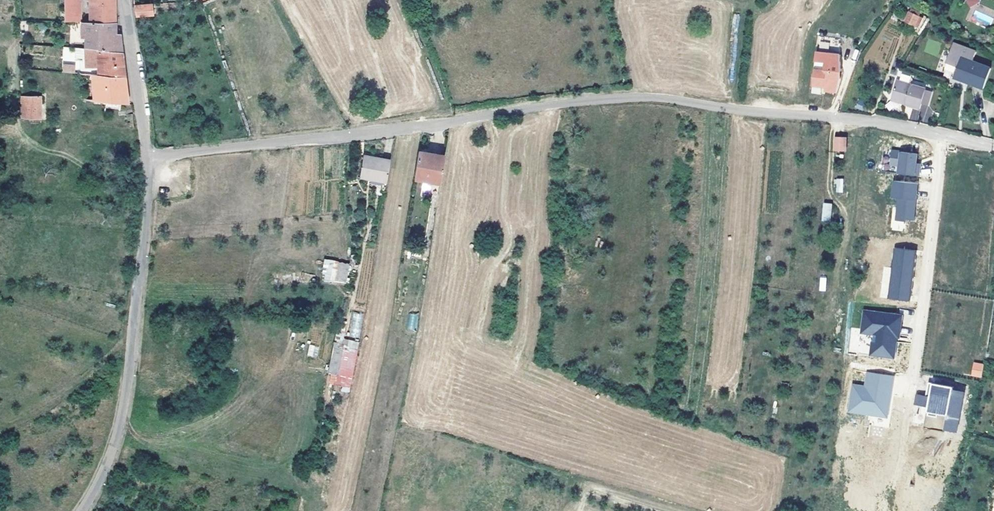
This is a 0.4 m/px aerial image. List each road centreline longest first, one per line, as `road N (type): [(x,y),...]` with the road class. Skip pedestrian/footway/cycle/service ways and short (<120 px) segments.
road 1 (residential): [(993,148),(871,123),(656,99),(146,158)]
road 2 (tertiary): [(146,158),(146,227),(122,417),(83,510)]
road 3 (tertiary): [(123,0),(146,158)]

